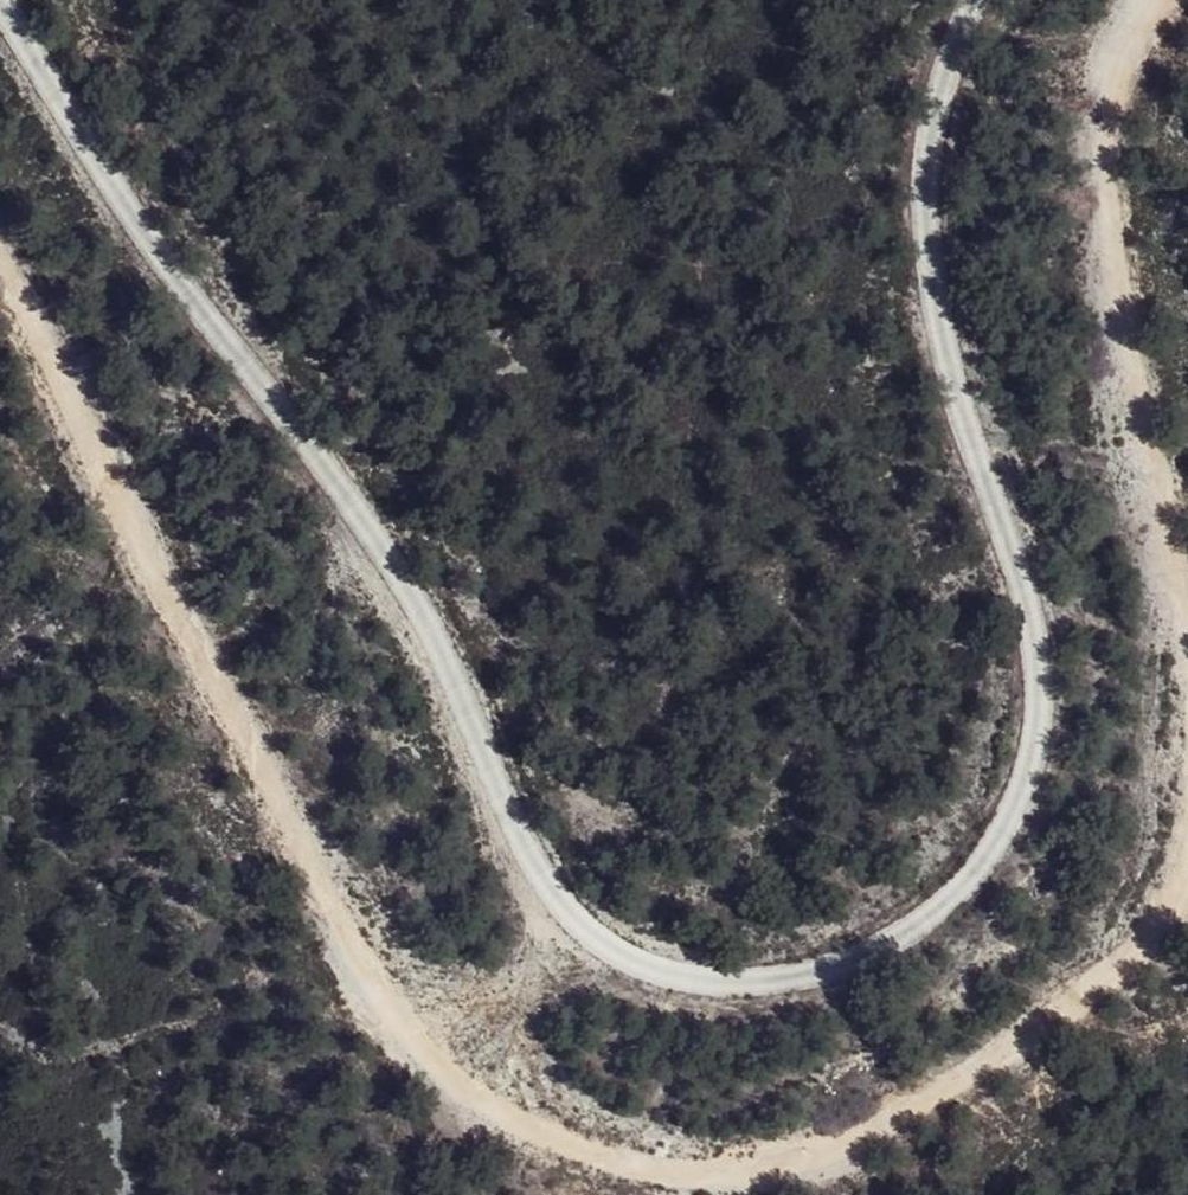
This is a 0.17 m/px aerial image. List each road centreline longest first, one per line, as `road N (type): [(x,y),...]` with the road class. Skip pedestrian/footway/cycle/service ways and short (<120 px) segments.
road 1 (track): [(1176,0),(1113,118),(1155,451),(1165,760),(1104,942),(961,1078),(801,1155),(625,1150),(439,1066),(308,854),(0,294)]
road 2 (unclassified): [(986,0),(934,202),(988,452),(1047,661),(1017,811),(921,923),(764,989),(603,948),(484,782),(388,548),(265,418),(11,0)]

